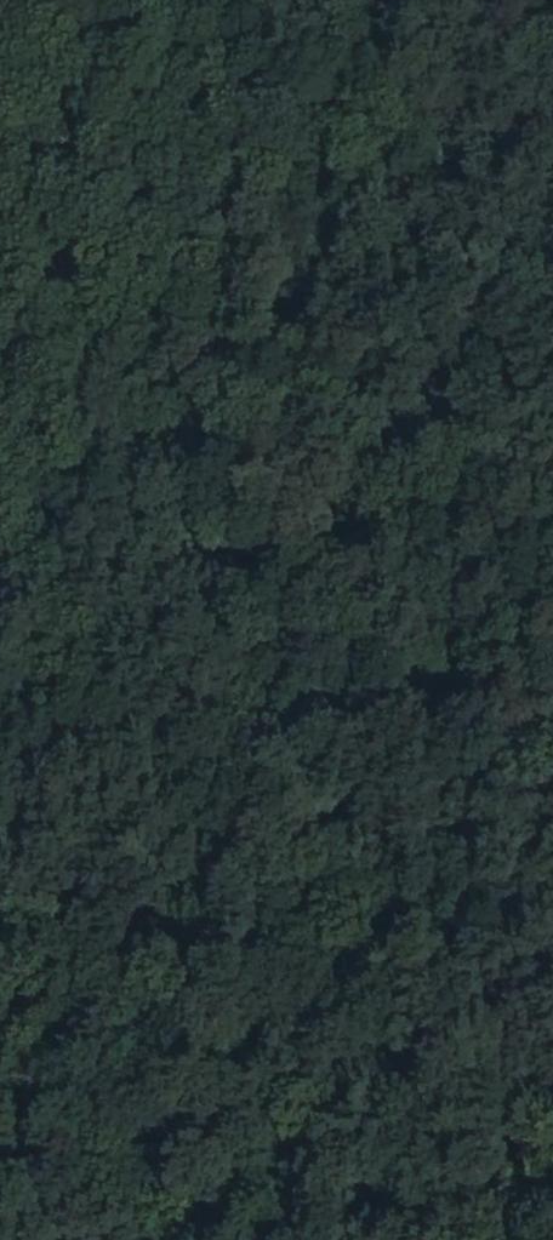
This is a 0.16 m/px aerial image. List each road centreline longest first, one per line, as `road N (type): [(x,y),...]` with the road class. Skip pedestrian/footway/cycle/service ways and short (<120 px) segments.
road 1 (track): [(552,935),(468,1019),(183,1239)]

